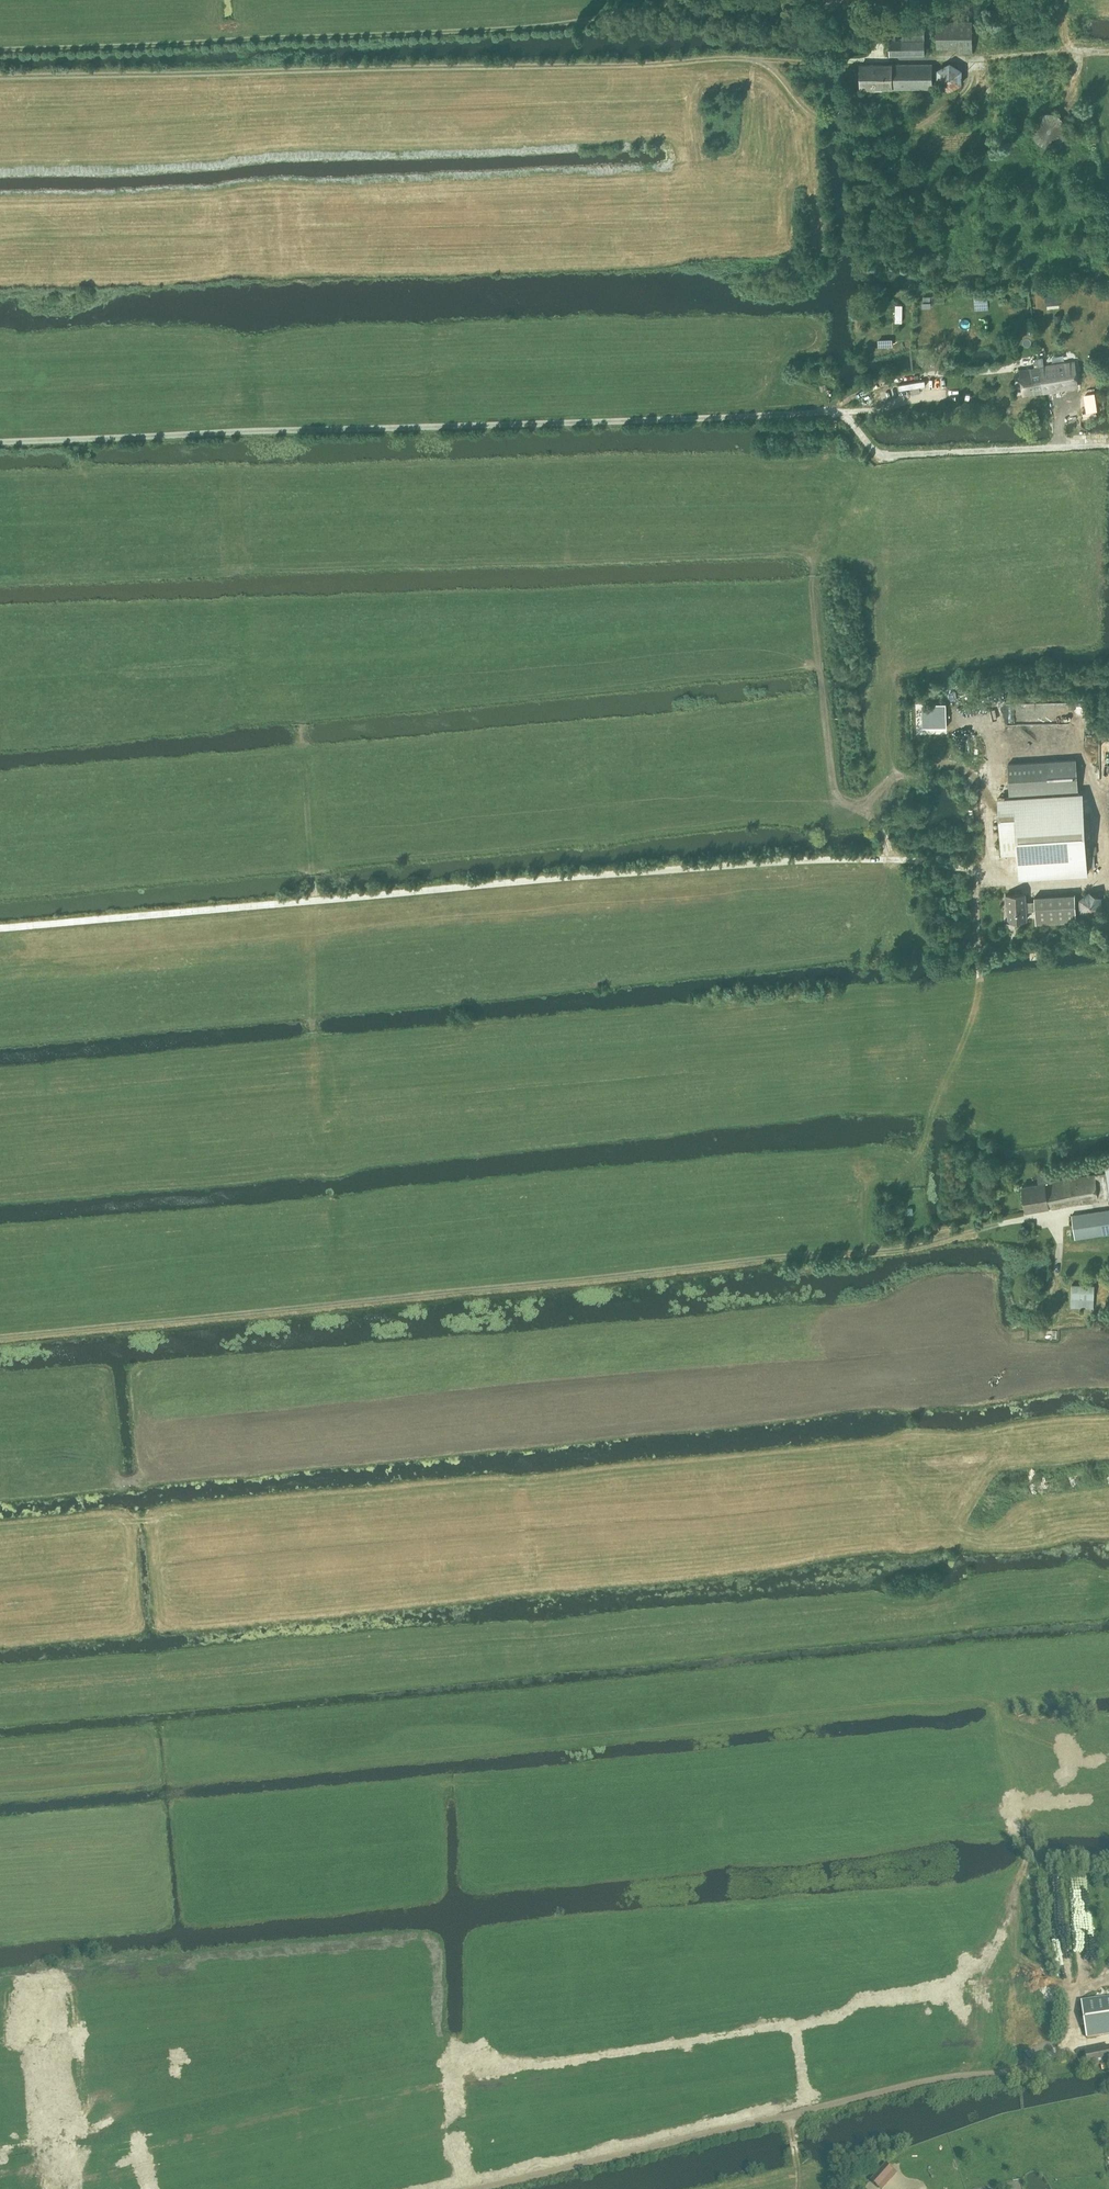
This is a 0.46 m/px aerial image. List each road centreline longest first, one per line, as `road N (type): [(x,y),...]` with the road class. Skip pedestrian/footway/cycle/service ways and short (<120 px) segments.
road 1 (track): [(1108,446),(877,456),(839,411),(0,442)]
road 2 (track): [(788,2117),(469,2188)]
road 3 (track): [(1075,2042),(1025,2071),(920,2083),(788,2117)]
road 4 (track): [(1108,51),(978,59)]

